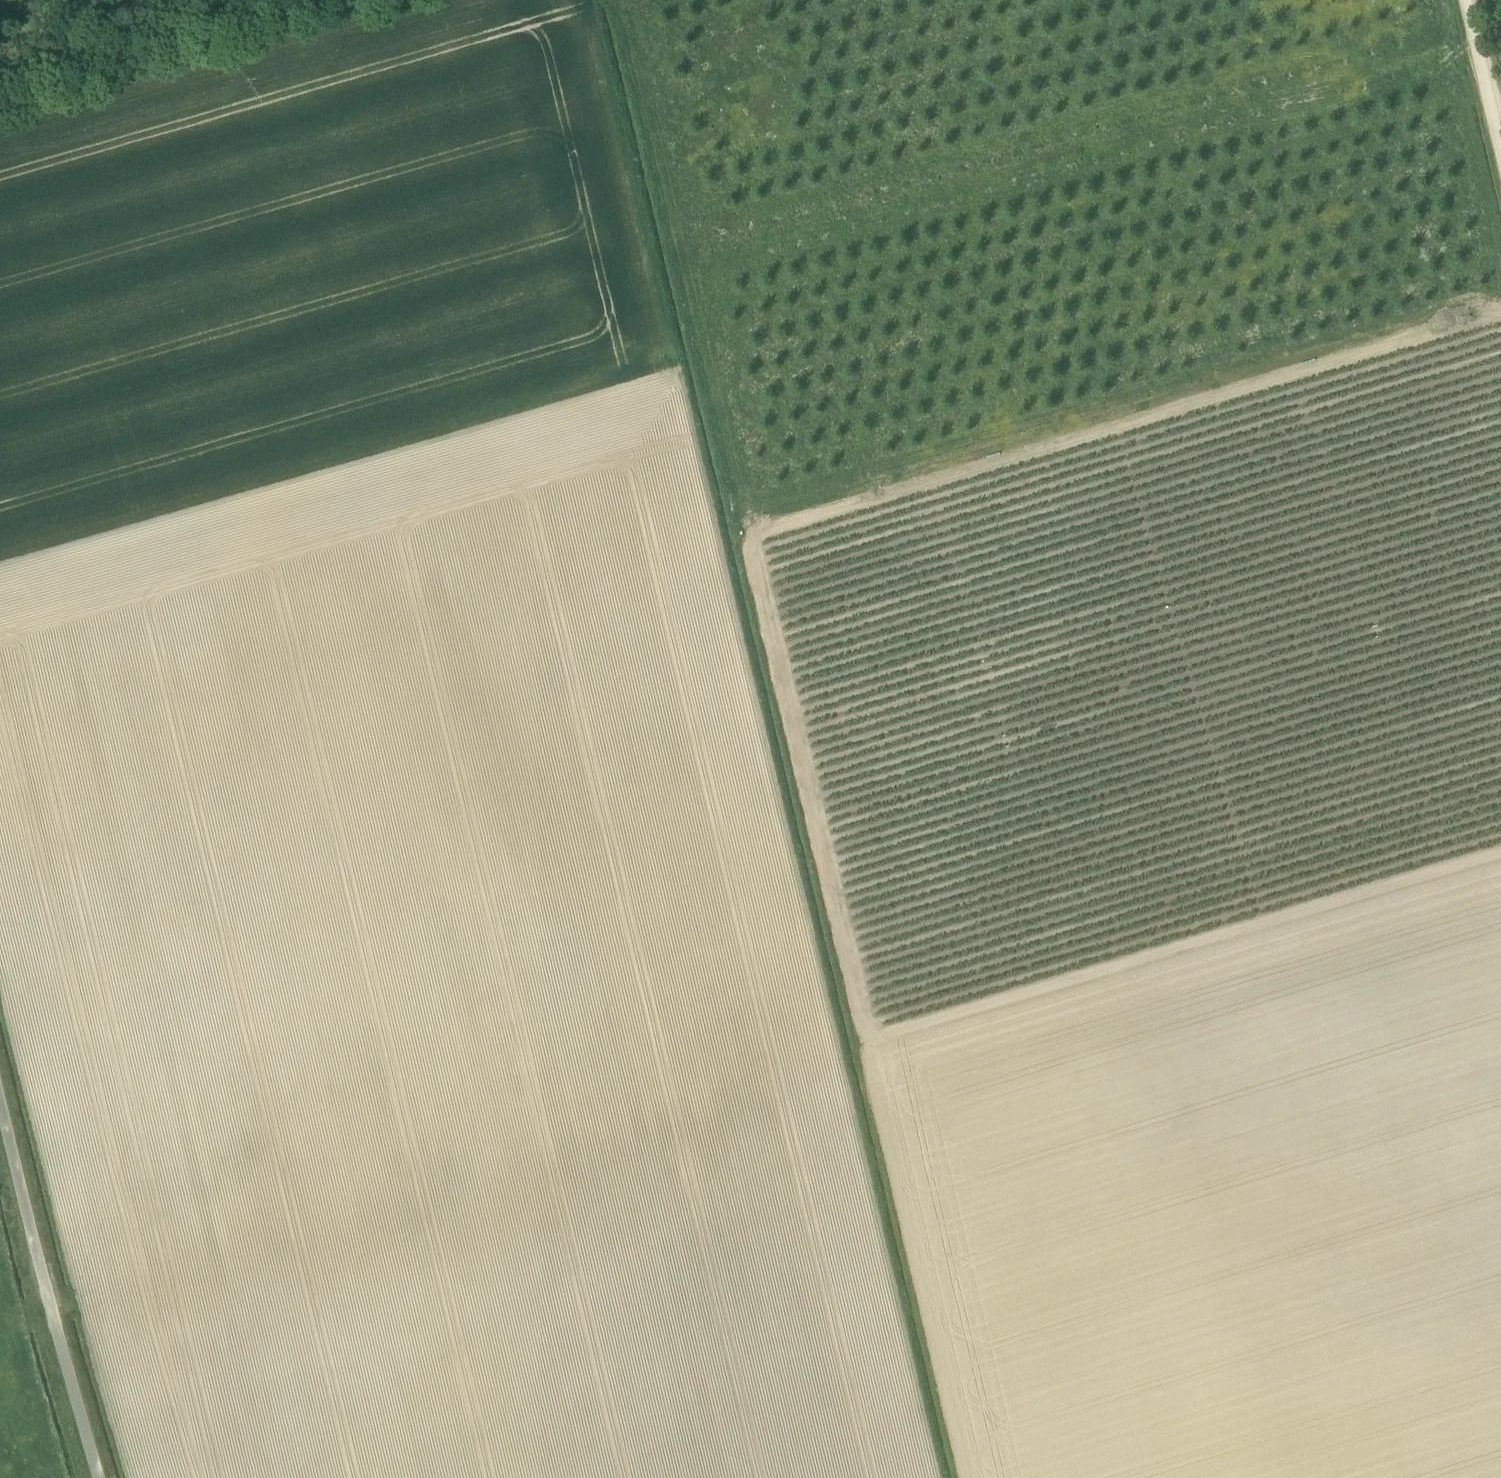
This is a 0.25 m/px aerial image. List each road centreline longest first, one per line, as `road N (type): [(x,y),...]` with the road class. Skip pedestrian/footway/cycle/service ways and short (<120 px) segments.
road 1 (unclassified): [(105,1477),(0,1083)]
road 2 (track): [(1467,0),(1500,144)]

